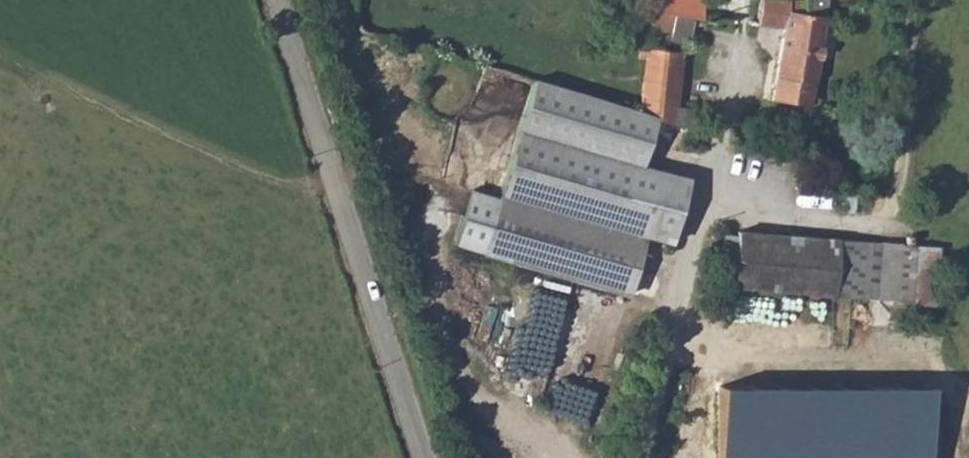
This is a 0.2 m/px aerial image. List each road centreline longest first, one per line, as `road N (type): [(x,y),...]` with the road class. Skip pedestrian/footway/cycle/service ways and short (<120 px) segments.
road 1 (unclassified): [(288,0),(428,457)]
road 2 (track): [(919,0),(907,219),(830,222),(712,189)]
road 3 (unclassified): [(645,457),(719,151)]

